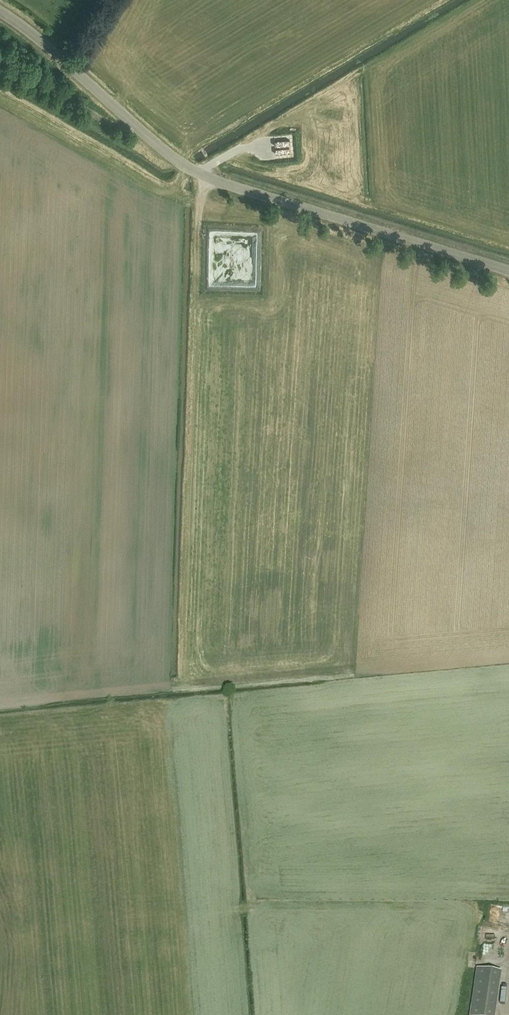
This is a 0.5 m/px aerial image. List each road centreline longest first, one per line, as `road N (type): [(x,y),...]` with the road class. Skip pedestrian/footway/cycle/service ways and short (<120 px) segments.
road 1 (unclassified): [(508,269),(181,165),(0,10)]

